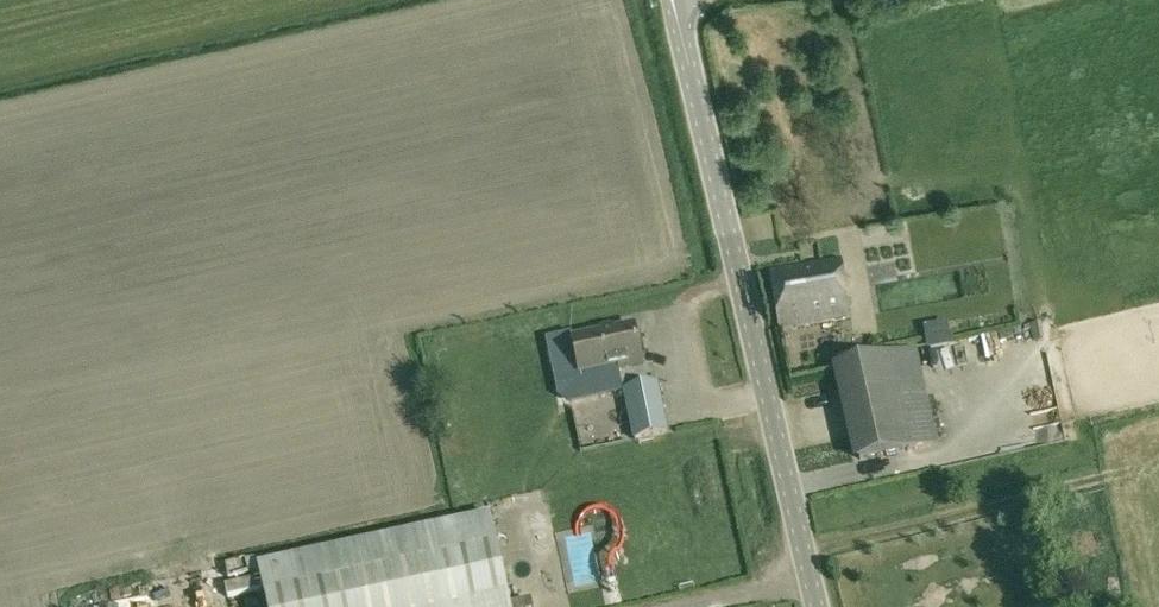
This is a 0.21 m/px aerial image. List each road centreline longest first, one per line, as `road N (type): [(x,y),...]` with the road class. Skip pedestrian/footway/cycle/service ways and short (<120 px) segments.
road 1 (tertiary): [(813,606),(673,0)]

